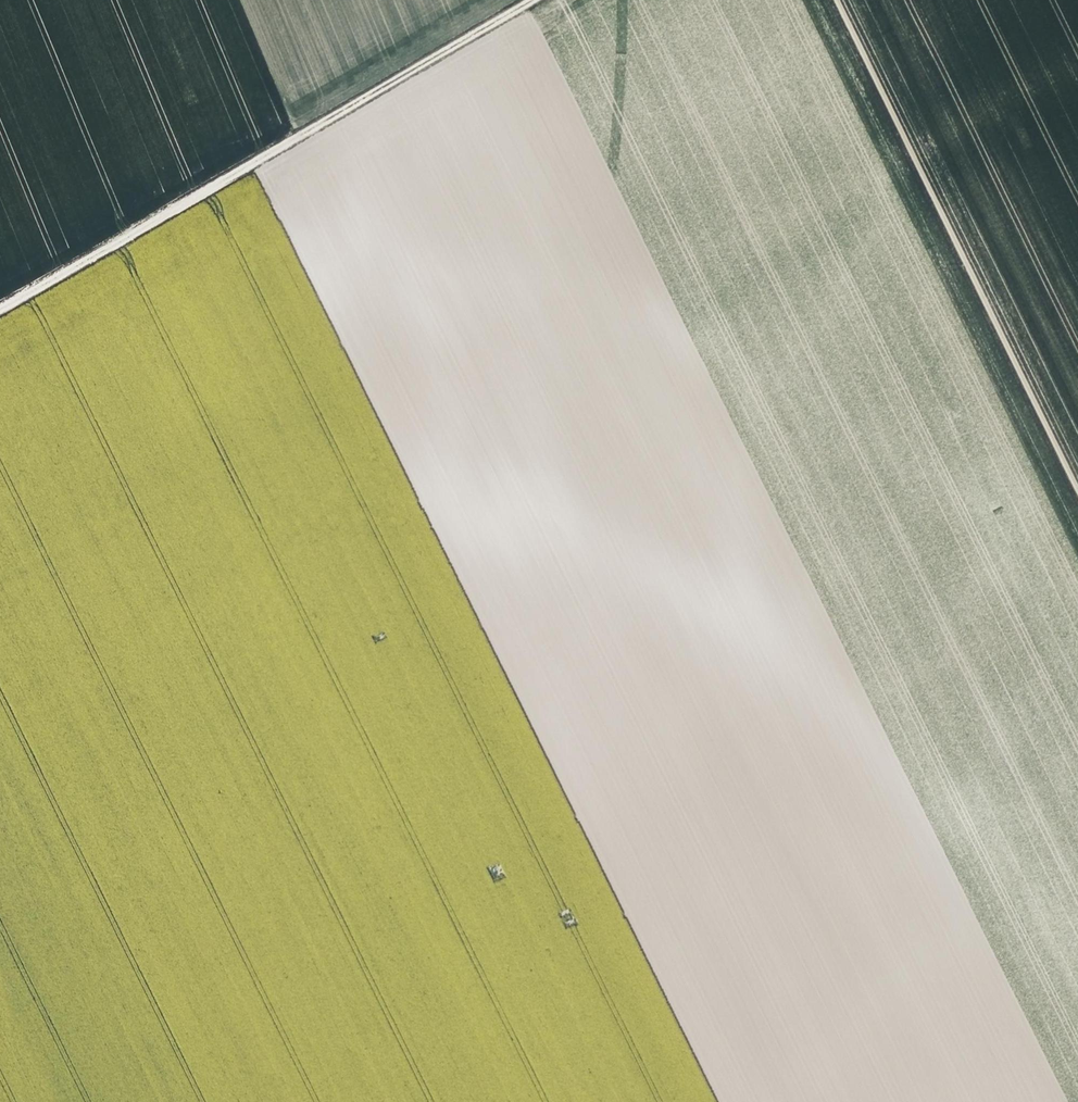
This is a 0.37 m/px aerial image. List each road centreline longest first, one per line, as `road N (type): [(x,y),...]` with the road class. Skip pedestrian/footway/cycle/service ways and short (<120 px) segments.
road 1 (track): [(538,0),(0,307)]

